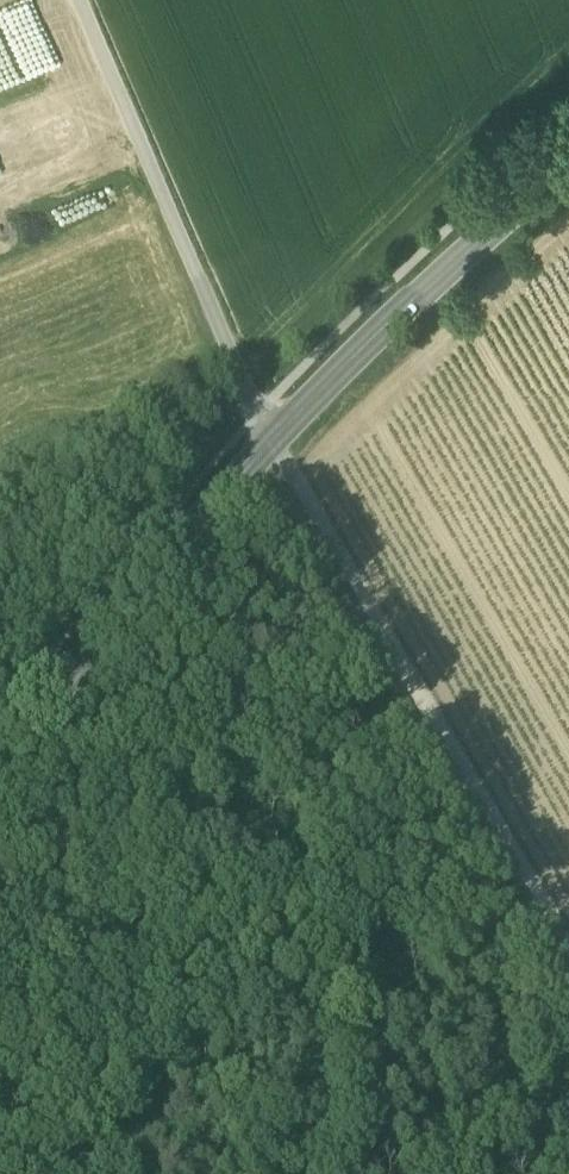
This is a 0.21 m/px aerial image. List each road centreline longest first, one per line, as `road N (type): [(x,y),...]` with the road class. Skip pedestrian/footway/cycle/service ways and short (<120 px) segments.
road 1 (secondary): [(0,759),(274,439),(568,174)]
road 2 (track): [(568,948),(274,439)]
road 3 (track): [(79,0),(255,413),(274,439)]

